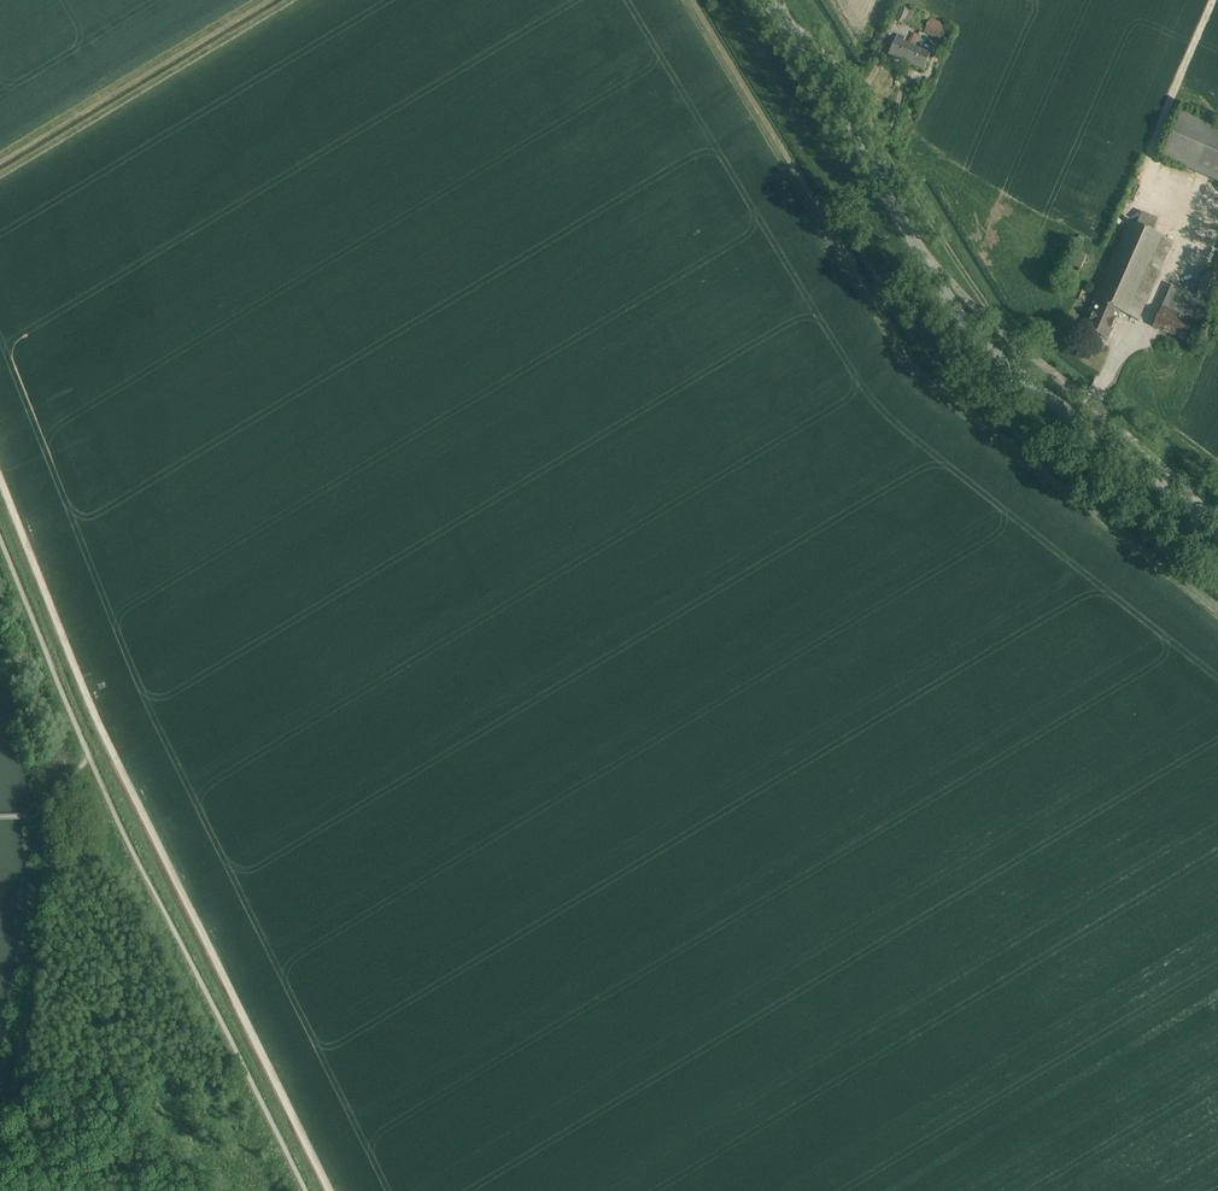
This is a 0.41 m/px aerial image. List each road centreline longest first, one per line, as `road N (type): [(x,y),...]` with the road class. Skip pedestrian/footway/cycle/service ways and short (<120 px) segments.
road 1 (track): [(0,483),(101,734),(330,1190)]
road 2 (unclassified): [(1217,530),(982,345),(767,0)]
road 3 (track): [(1139,177),(1214,0)]

